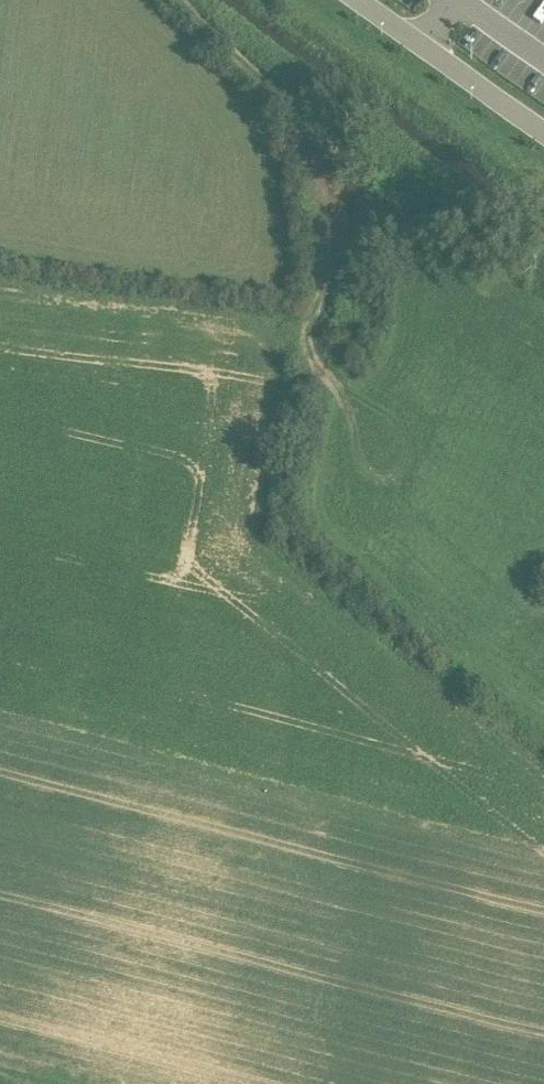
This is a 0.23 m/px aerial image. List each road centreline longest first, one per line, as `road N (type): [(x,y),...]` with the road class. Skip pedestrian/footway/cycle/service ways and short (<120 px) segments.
road 1 (track): [(177,0),(303,120),(317,214),(308,368)]
road 2 (track): [(274,0),(543,197)]
road 3 (unclassified): [(543,141),(346,0)]

